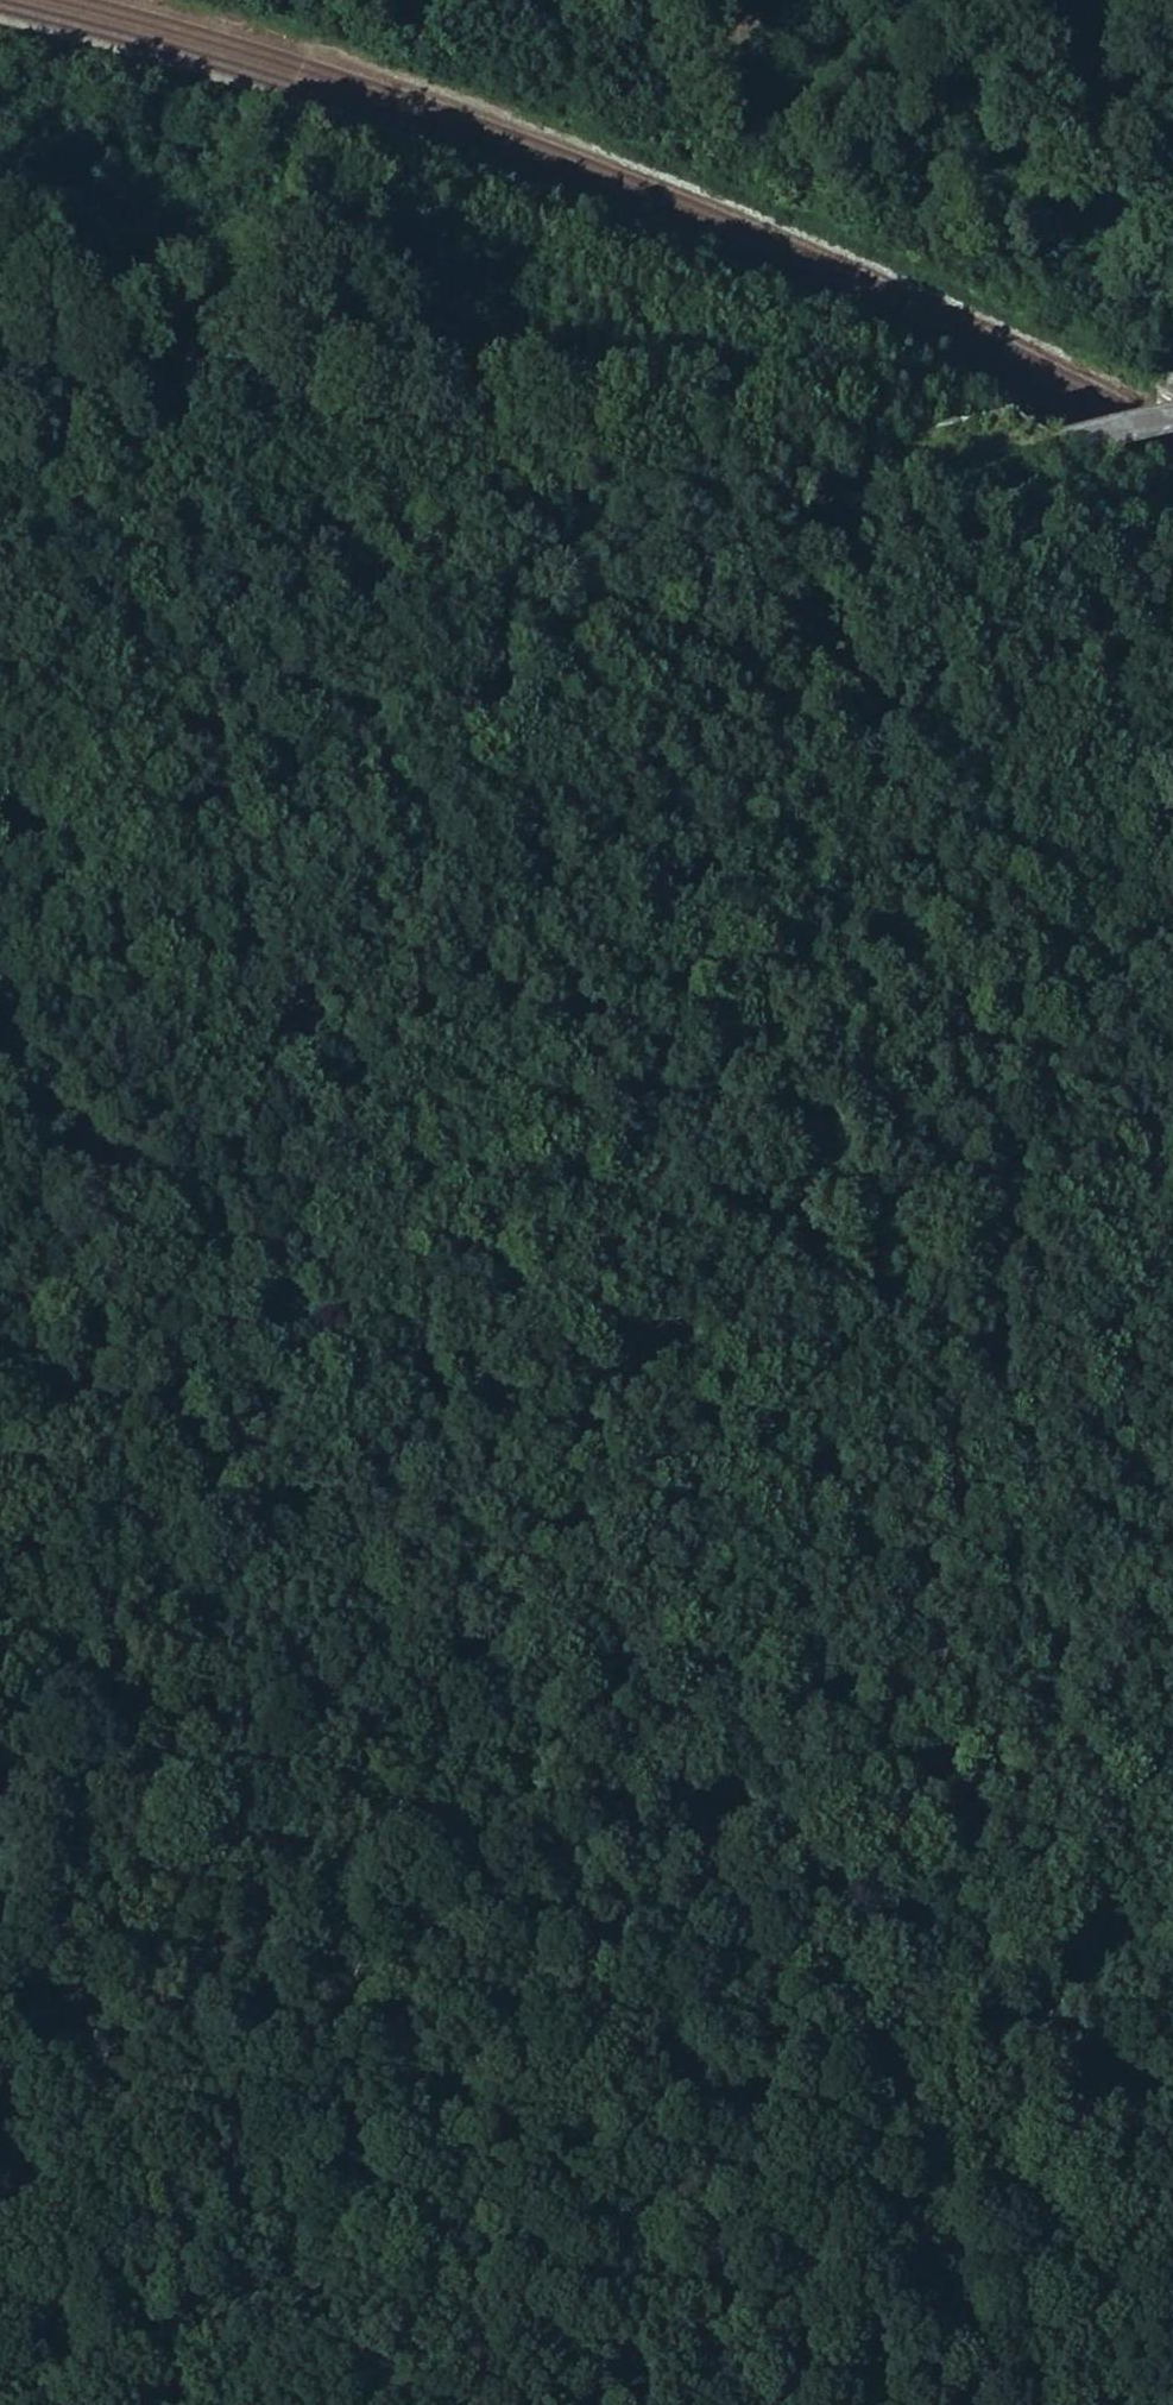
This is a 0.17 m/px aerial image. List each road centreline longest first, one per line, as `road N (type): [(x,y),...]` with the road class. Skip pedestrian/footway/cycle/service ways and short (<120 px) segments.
road 1 (track): [(19,1316),(1172,2293)]
road 2 (track): [(0,536),(653,499)]
road 3 (track): [(990,463),(1172,419)]

